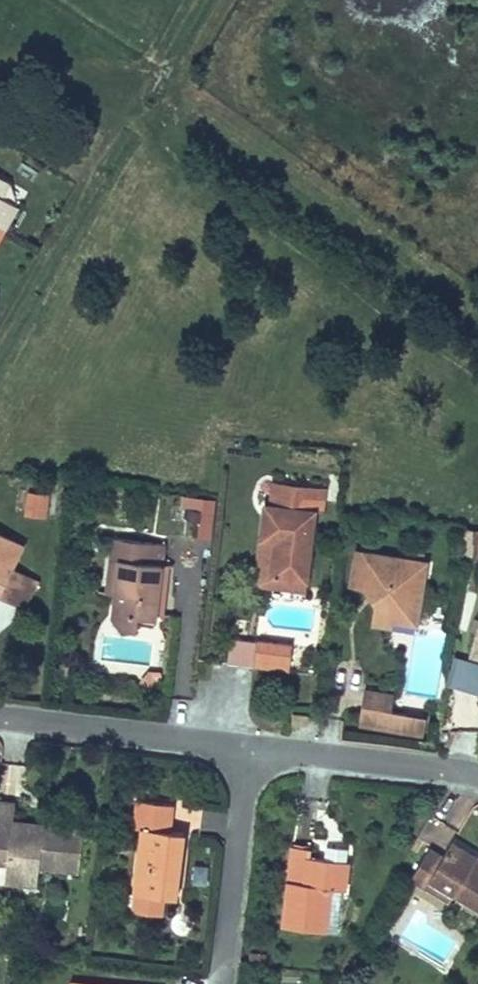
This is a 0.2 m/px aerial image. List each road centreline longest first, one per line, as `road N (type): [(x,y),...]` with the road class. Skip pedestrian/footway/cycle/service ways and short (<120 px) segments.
road 1 (residential): [(0,715),(248,747)]
road 2 (residential): [(248,747),(219,983)]
road 3 (residential): [(248,747),(477,775)]

